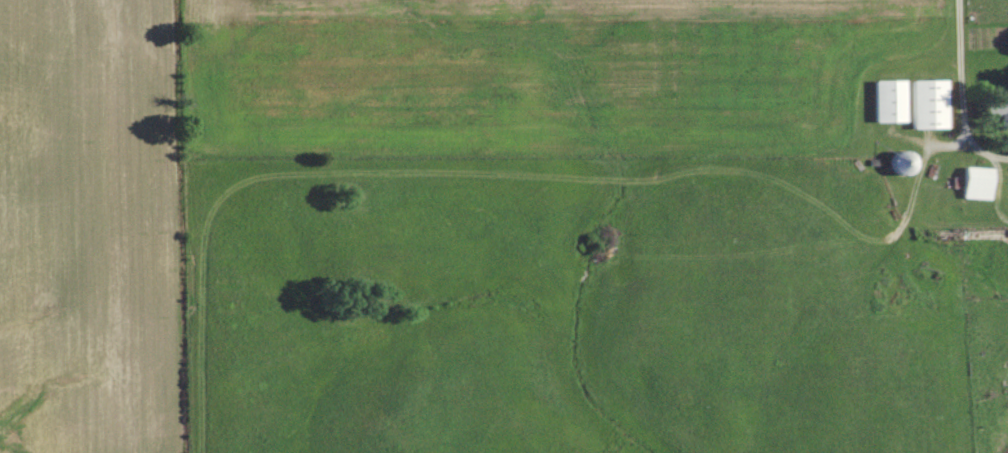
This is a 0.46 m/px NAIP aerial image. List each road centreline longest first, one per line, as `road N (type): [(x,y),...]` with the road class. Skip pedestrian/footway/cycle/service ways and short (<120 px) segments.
road 1 (residential): [(965,0),(972,154),(1007,178)]

